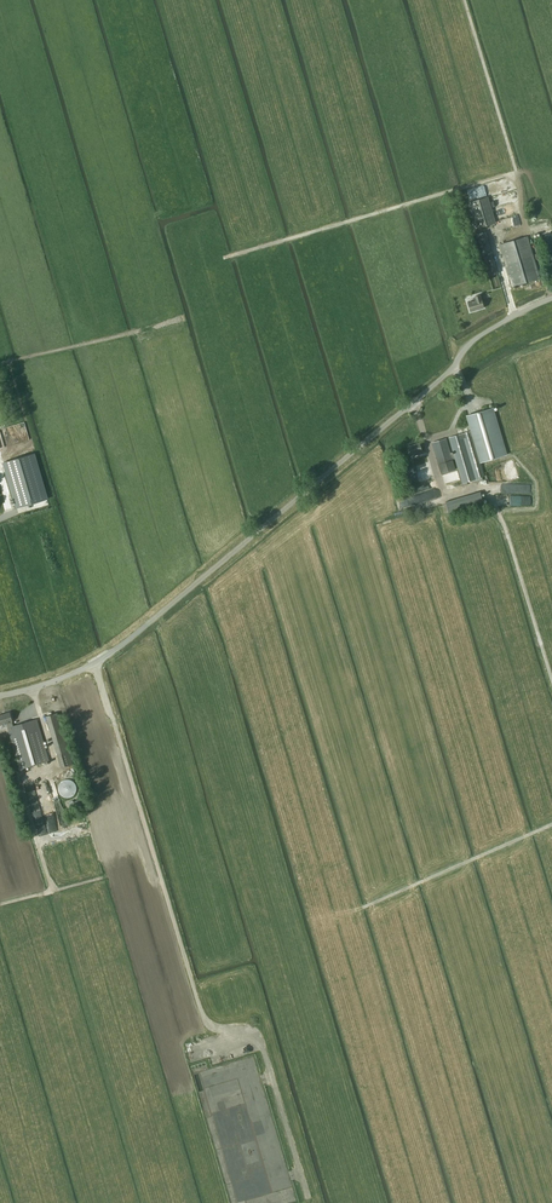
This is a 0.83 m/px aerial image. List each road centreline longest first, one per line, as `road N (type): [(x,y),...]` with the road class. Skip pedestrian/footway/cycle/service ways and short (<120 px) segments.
road 1 (unclassified): [(0,696),(61,679),(121,645),(414,403),(473,340),(551,299)]
road 2 (track): [(225,257),(516,172)]
road 3 (track): [(528,230),(463,0)]
road 4 (track): [(551,681),(500,514),(482,485)]
road 5 (track): [(362,908),(551,824)]

